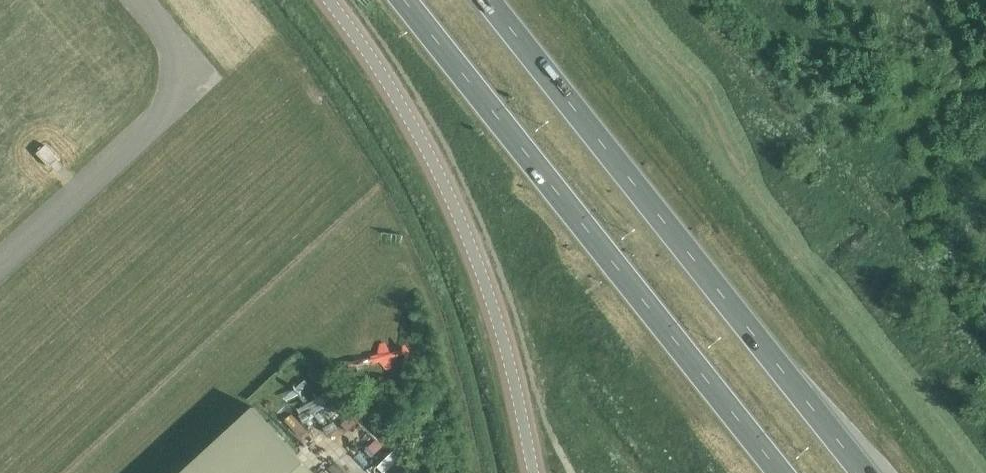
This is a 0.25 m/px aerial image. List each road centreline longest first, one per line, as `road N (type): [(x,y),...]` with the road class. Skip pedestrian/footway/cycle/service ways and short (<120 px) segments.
road 1 (trunk): [(864,472),(486,0)]
road 2 (trunk): [(406,0),(783,472)]
road 3 (unclassified): [(321,0),(411,126),(468,236),(512,367),(534,472)]

